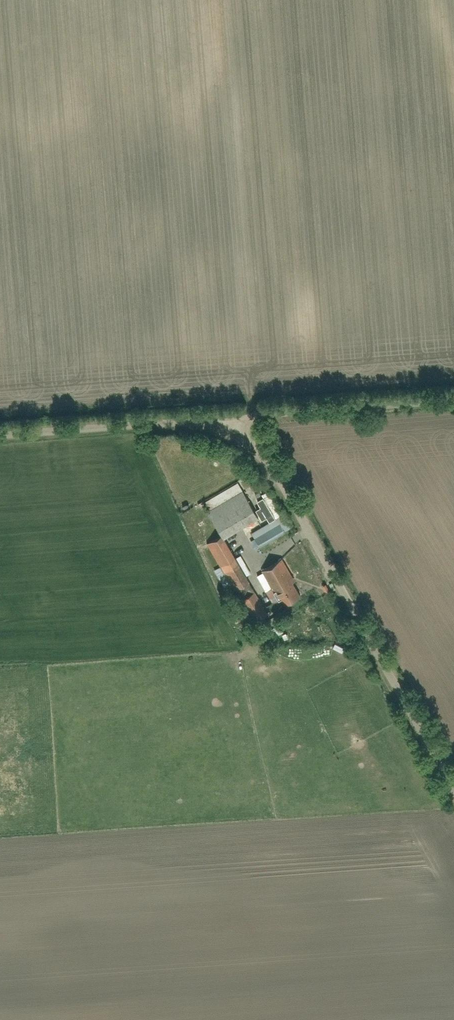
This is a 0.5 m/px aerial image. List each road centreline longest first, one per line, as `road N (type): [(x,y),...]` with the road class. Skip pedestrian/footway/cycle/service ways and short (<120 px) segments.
road 1 (residential): [(0,431),(209,424),(251,444),(453,792)]
road 2 (track): [(453,399),(209,424)]

